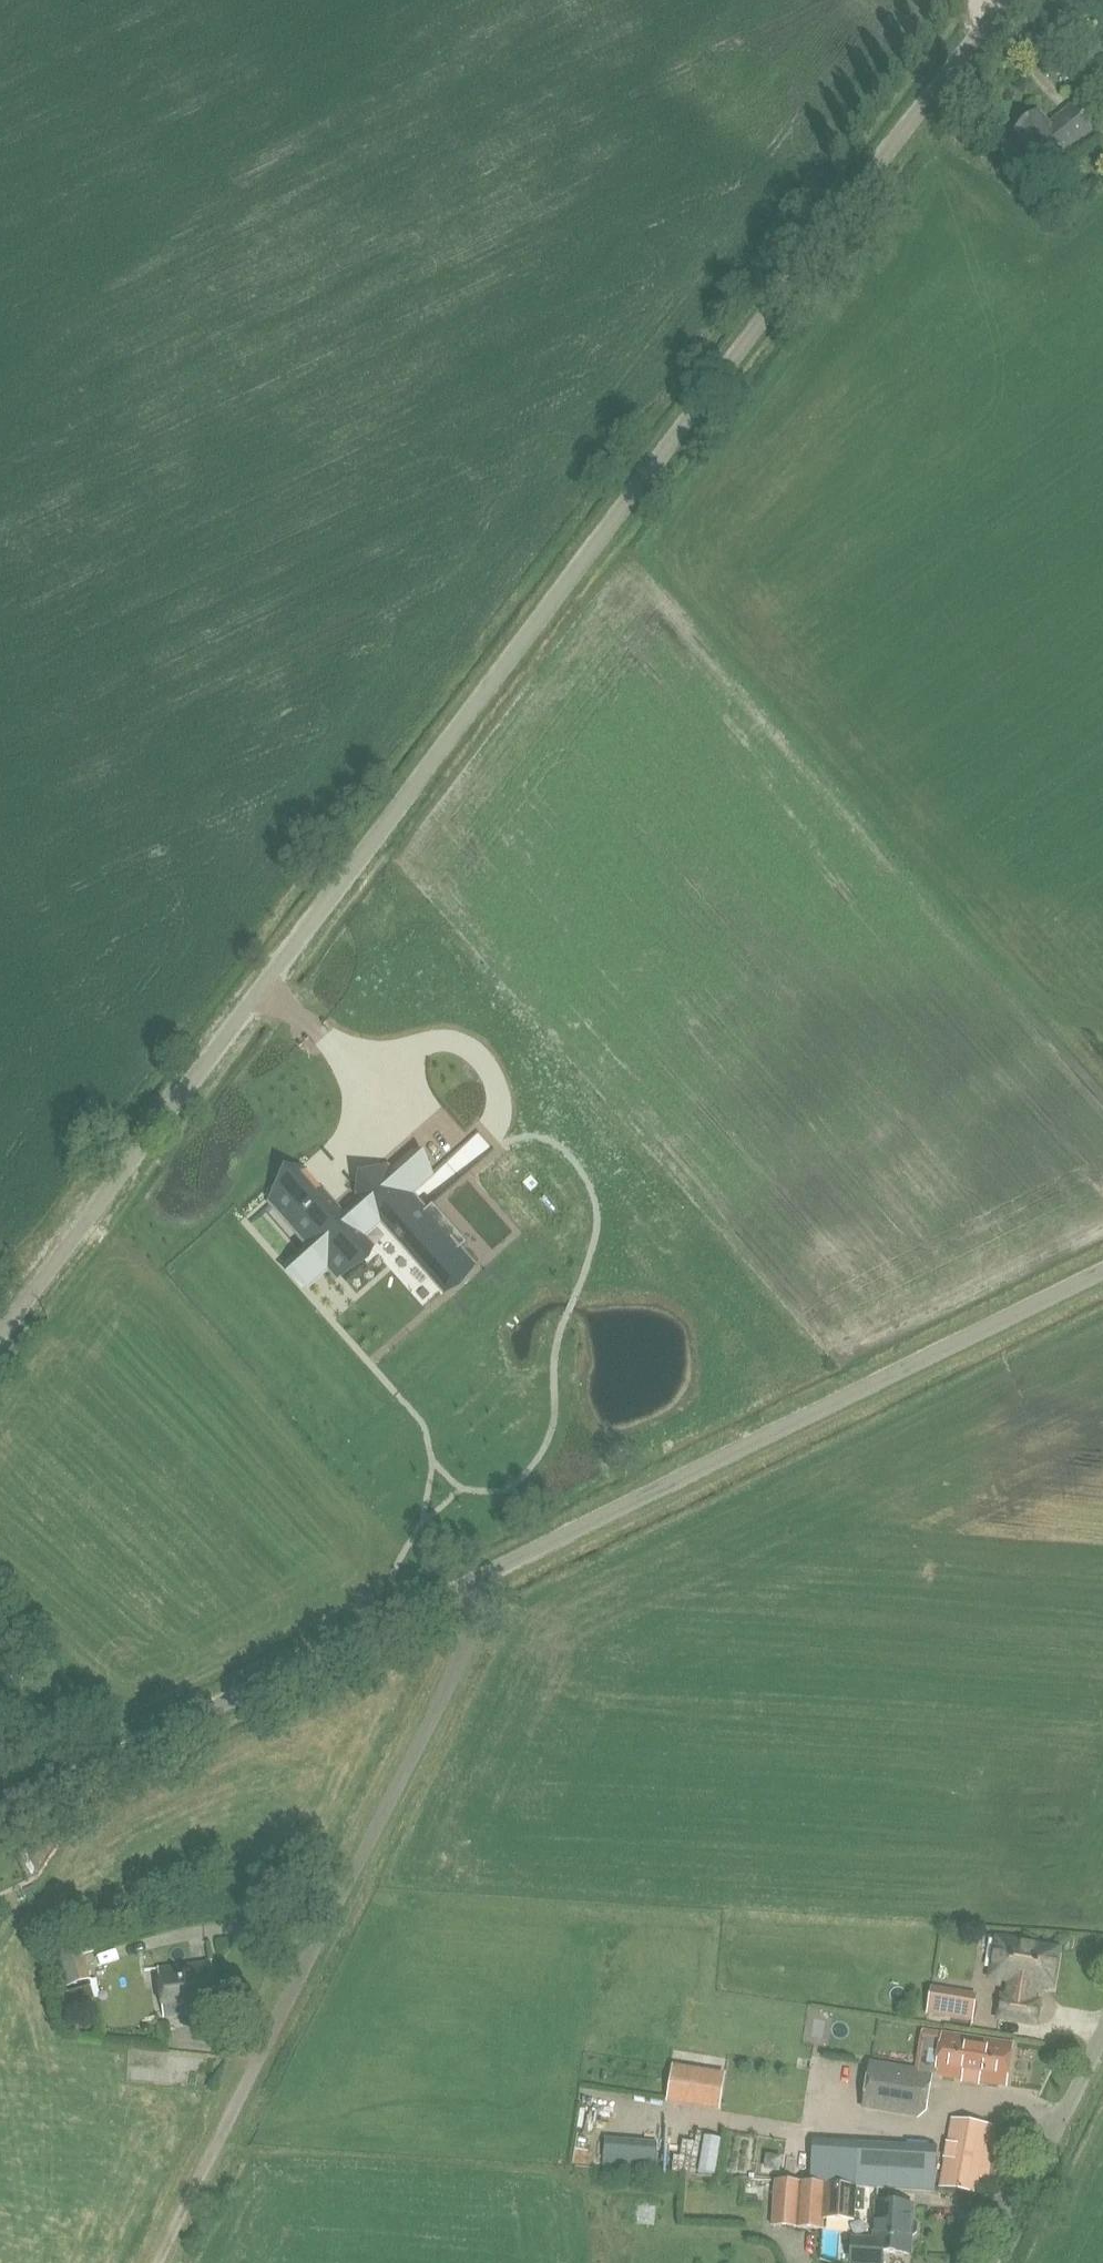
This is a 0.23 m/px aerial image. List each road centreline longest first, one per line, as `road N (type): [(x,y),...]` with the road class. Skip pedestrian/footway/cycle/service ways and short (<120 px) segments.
road 1 (unclassified): [(0,1334),(997,0)]
road 2 (unclassified): [(0,1810),(1102,1273)]
road 3 (track): [(469,1584),(464,1648),(156,2262)]
road 4 (unclassified): [(991,2262),(1102,2035)]

